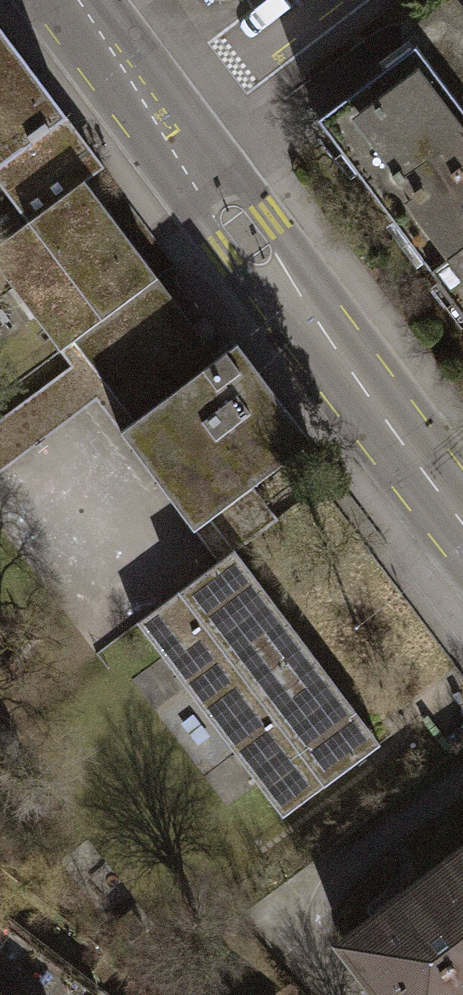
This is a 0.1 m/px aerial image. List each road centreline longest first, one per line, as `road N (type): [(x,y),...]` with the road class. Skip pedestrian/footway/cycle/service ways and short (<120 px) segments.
road 1 (tertiary): [(462,538),(159,123)]
road 2 (residential): [(318,0),(159,123)]
road 3 (tertiary): [(159,123),(74,0)]

